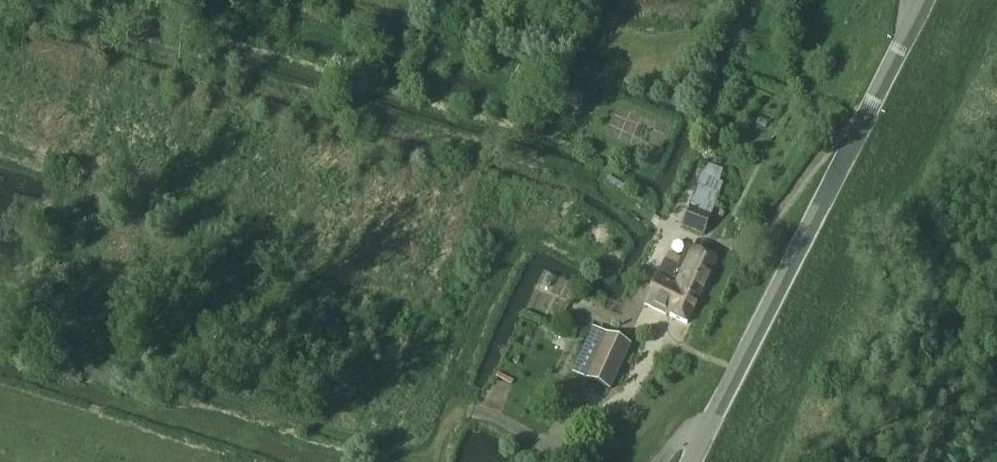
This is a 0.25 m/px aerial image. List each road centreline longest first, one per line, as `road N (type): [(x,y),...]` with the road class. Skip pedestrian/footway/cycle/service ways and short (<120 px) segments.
road 1 (unclassified): [(694,461),(927,0)]
road 2 (track): [(0,323),(290,426),(434,461)]
road 3 (track): [(664,228),(706,244),(758,237),(816,161),(858,136)]
road 4 (track): [(435,461),(452,414),(472,409),(580,461)]

